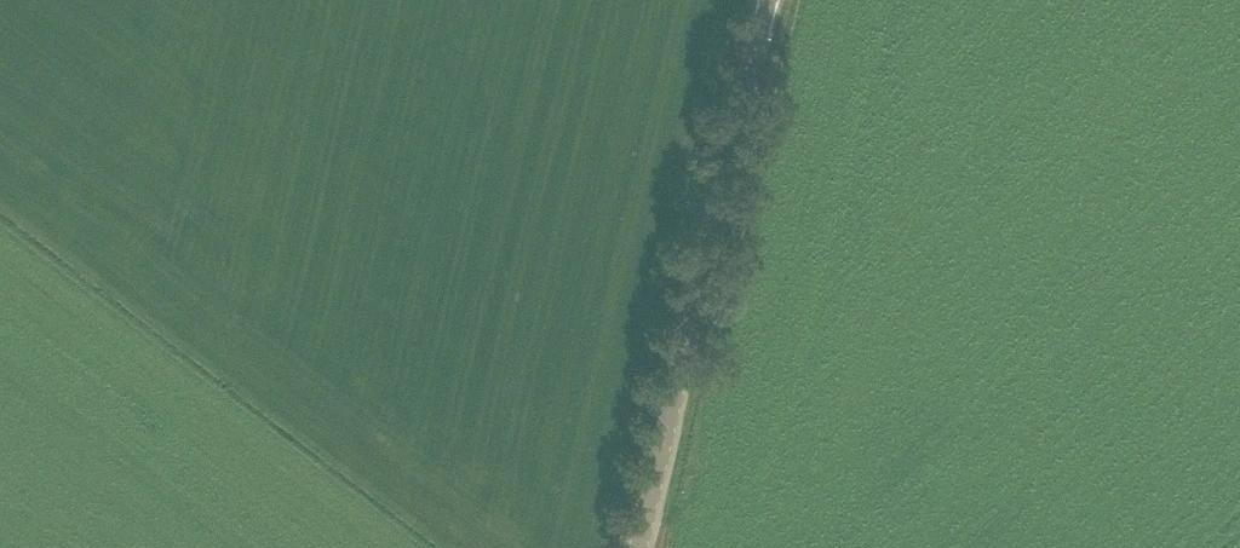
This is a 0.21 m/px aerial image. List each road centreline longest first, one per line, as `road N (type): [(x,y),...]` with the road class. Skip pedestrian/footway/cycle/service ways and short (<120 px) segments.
road 1 (unclassified): [(637,547),(775,0)]

